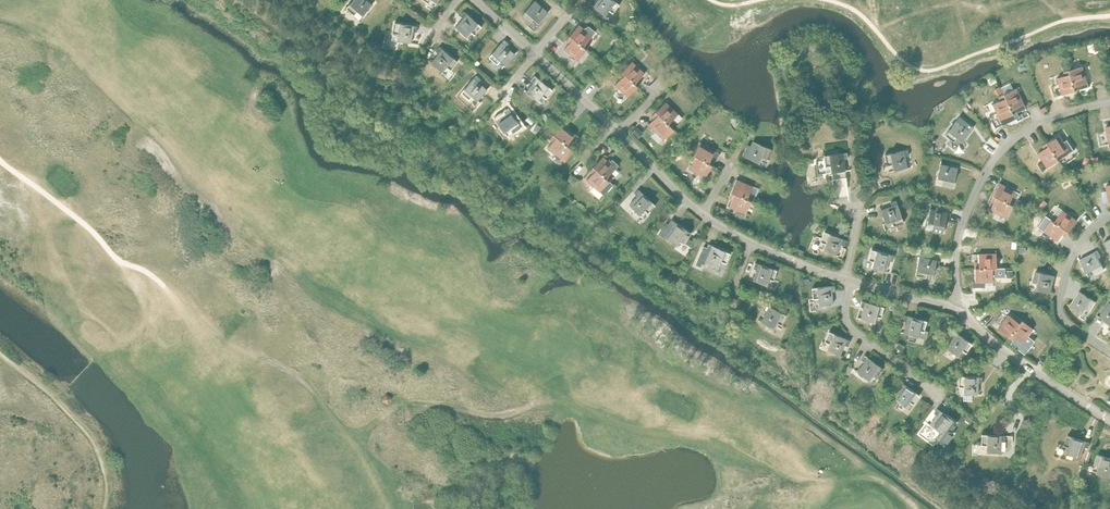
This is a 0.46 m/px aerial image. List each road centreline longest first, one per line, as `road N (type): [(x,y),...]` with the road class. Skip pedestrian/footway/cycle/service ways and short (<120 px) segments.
road 1 (residential): [(1109,102),(1037,121),(987,170),(956,246),(960,308)]
road 2 (residential): [(960,308),(992,344),(1109,420)]
road 3 (residential): [(1109,351),(1063,319),(1059,302),(1076,250),(1109,217)]
road 4 (residential): [(936,393),(850,327),(852,283)]

